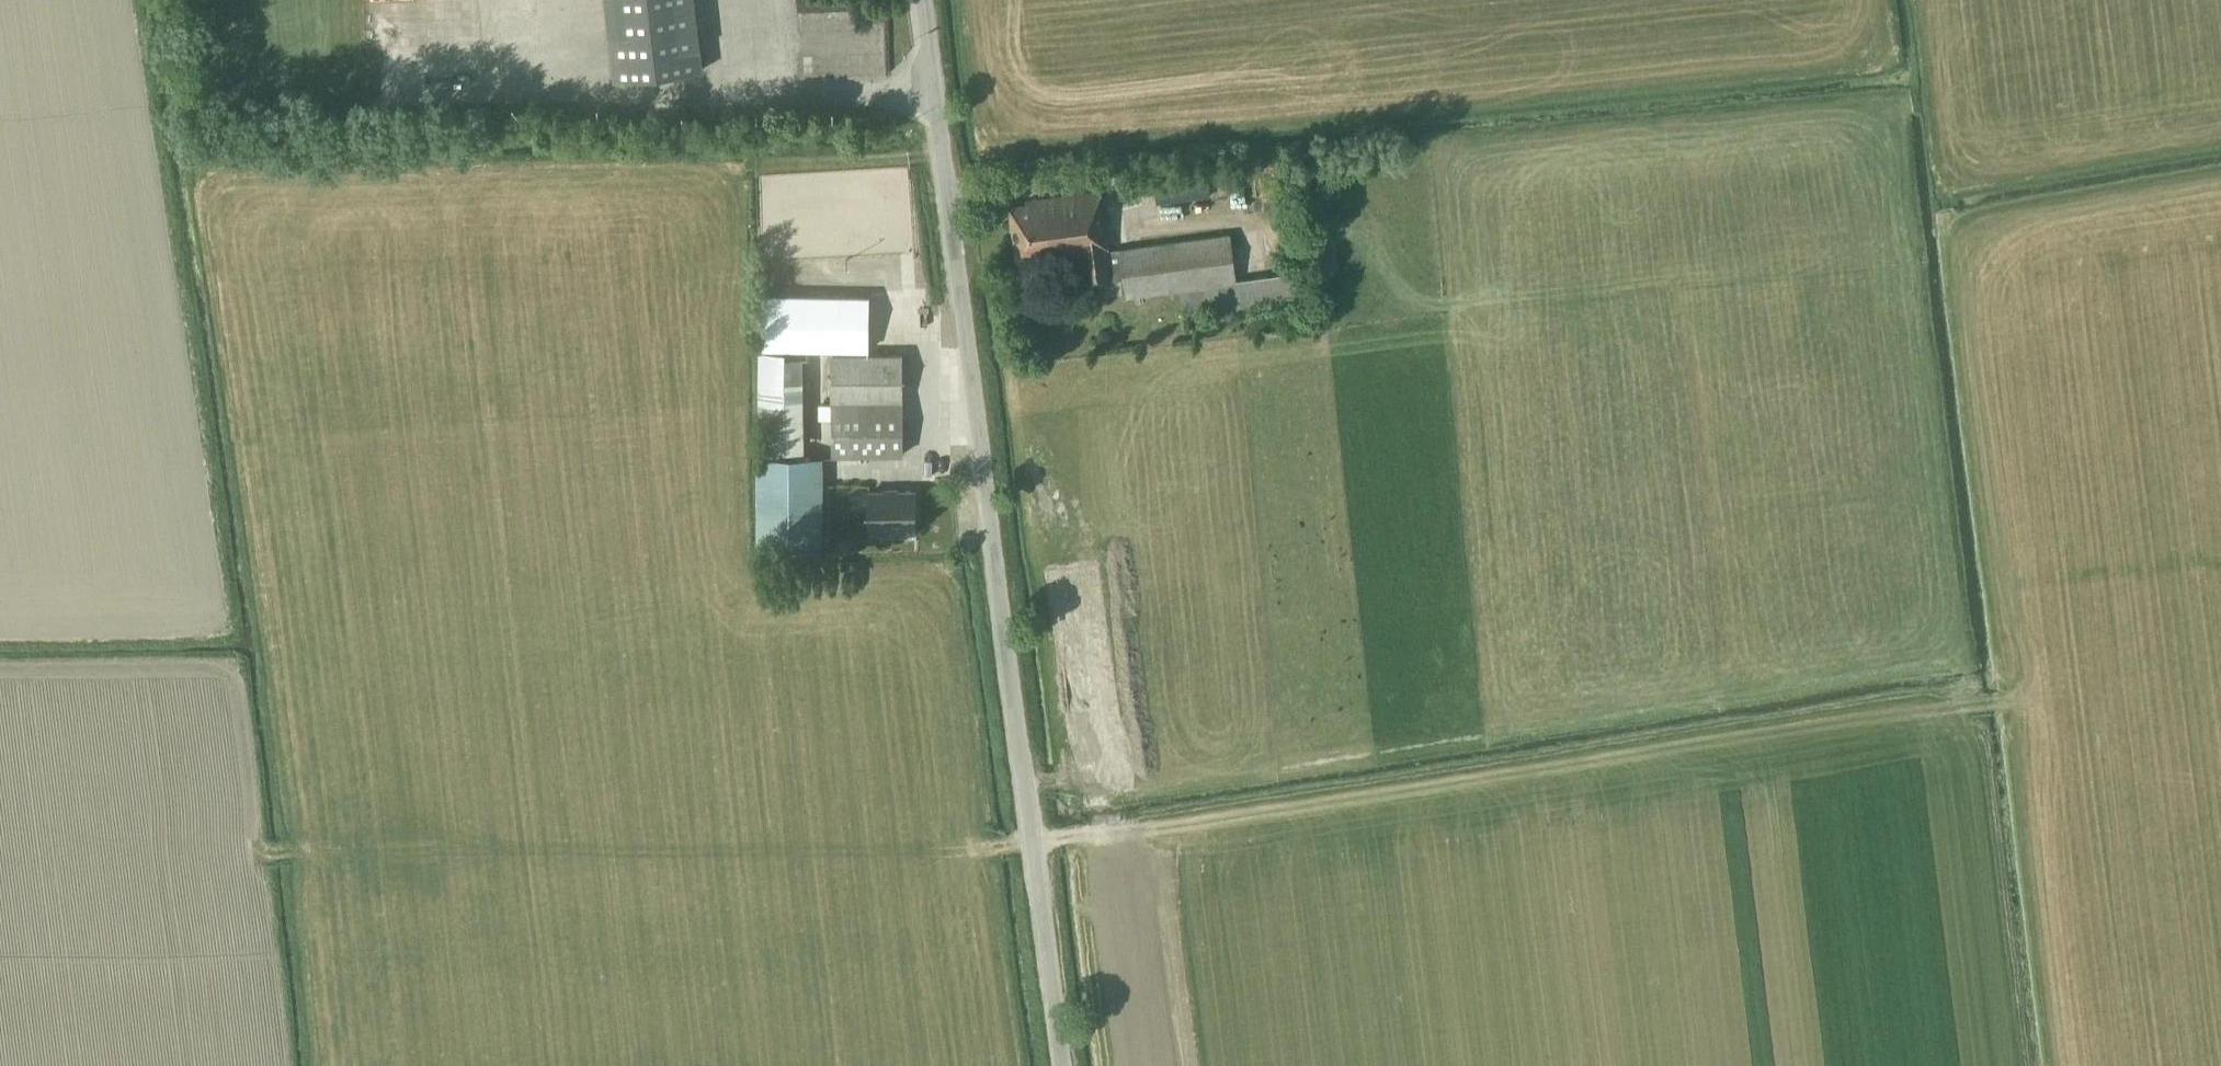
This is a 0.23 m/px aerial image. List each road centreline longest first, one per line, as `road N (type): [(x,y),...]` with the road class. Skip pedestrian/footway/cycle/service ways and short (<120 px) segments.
road 1 (tertiary): [(1062,1065),(924,0)]

